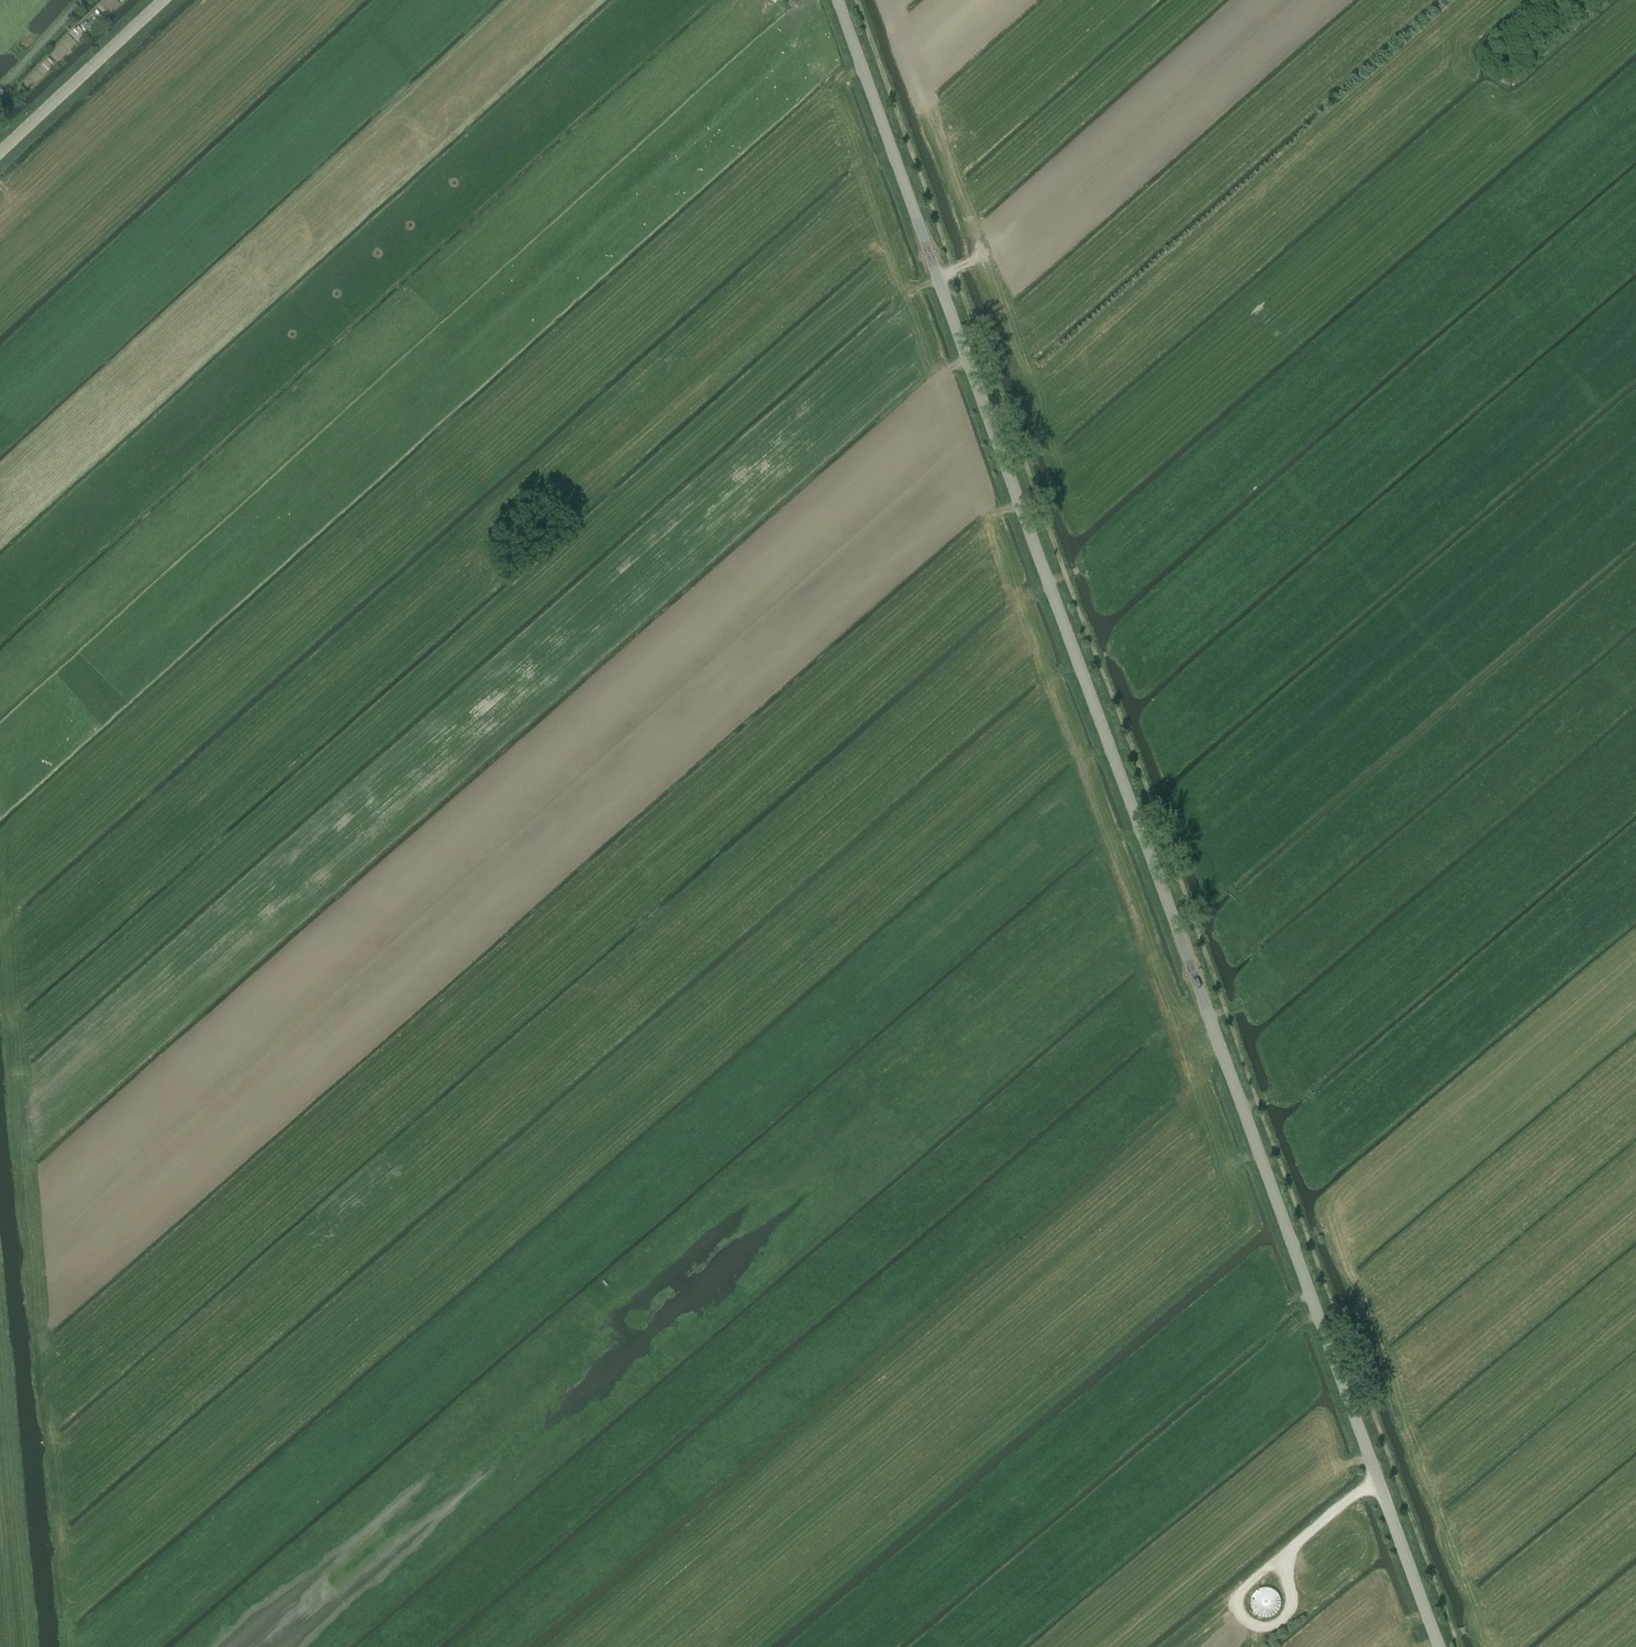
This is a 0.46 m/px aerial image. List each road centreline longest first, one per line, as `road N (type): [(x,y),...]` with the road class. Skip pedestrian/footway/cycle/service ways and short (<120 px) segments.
road 1 (tertiary): [(1437,1646),(1190,937),(839,0)]
road 2 (unclassified): [(0,151),(162,0)]
road 3 (unclassified): [(0,92),(83,0)]

